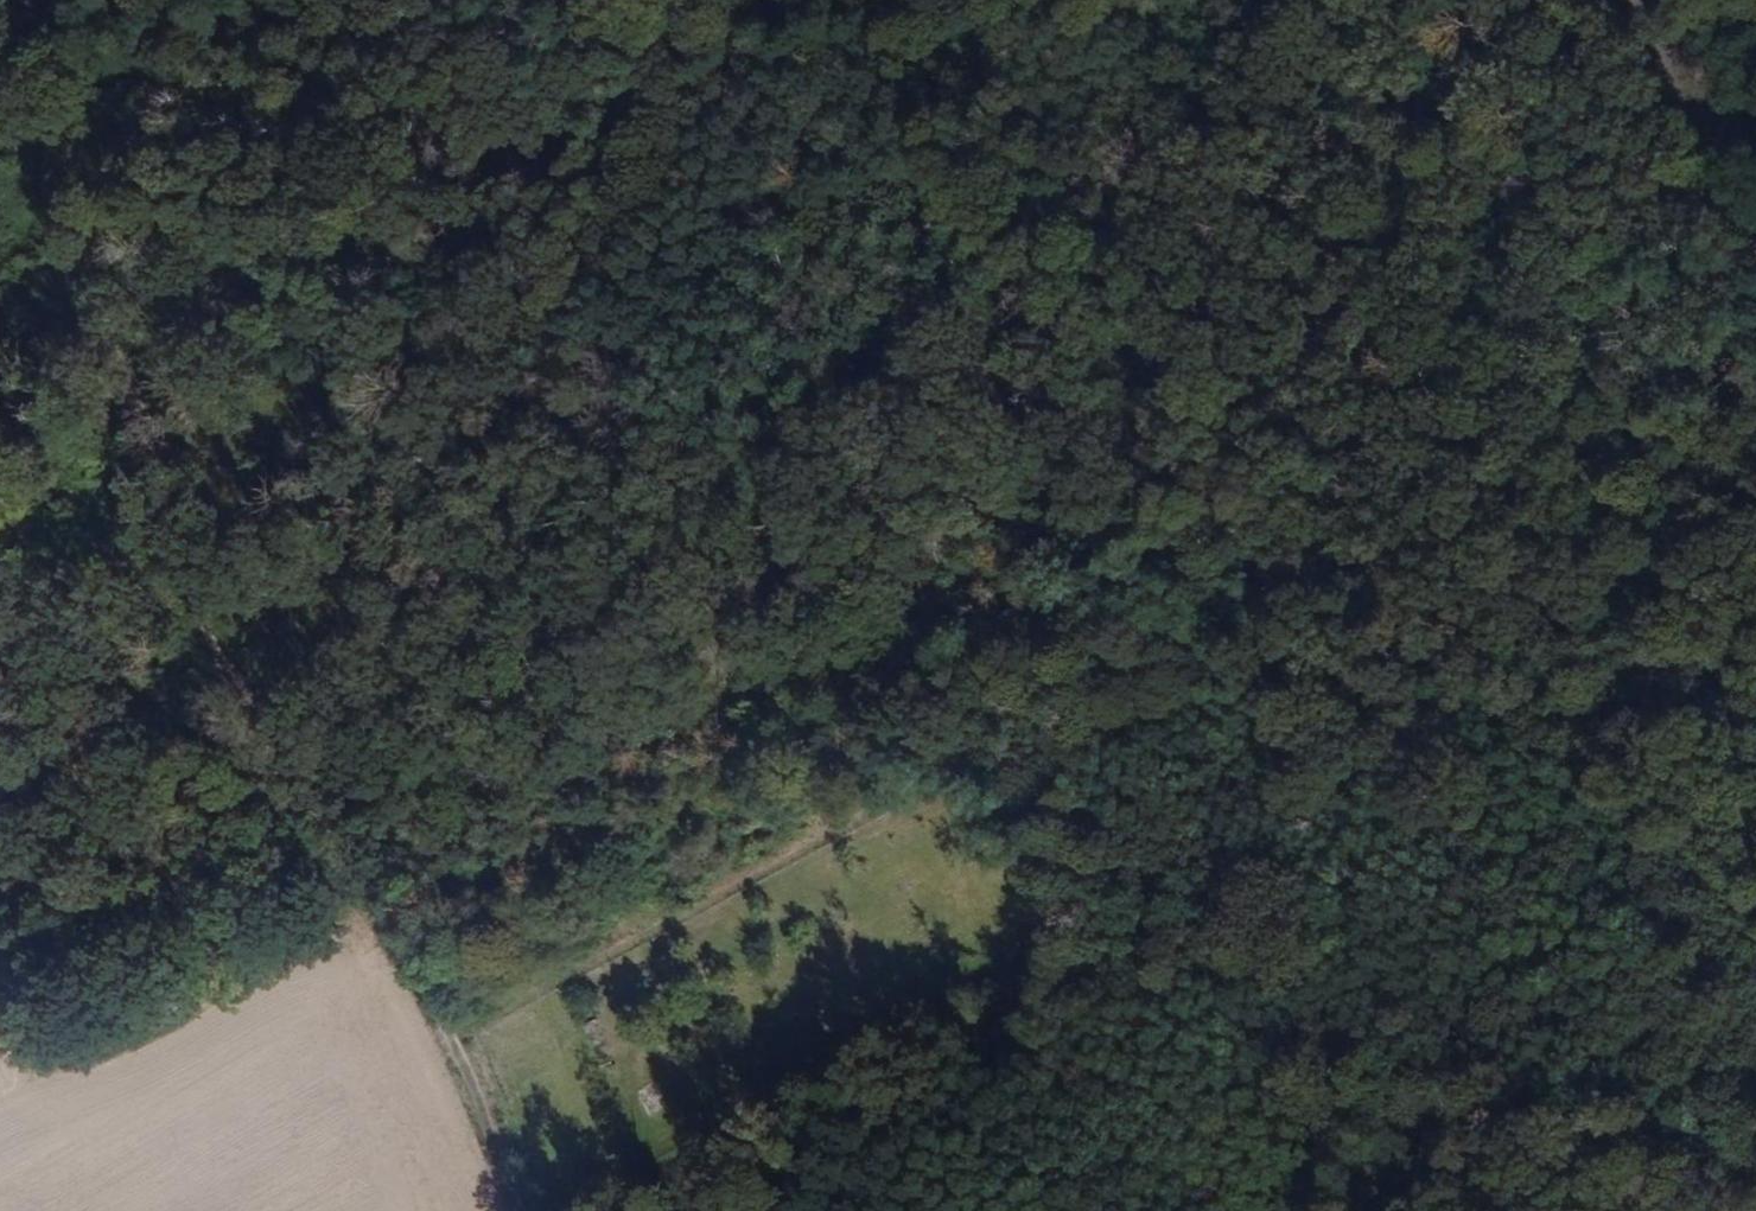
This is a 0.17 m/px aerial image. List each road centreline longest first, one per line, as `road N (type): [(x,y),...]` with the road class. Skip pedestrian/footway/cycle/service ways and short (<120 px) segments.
road 1 (unclassified): [(1604,0),(1755,303)]

